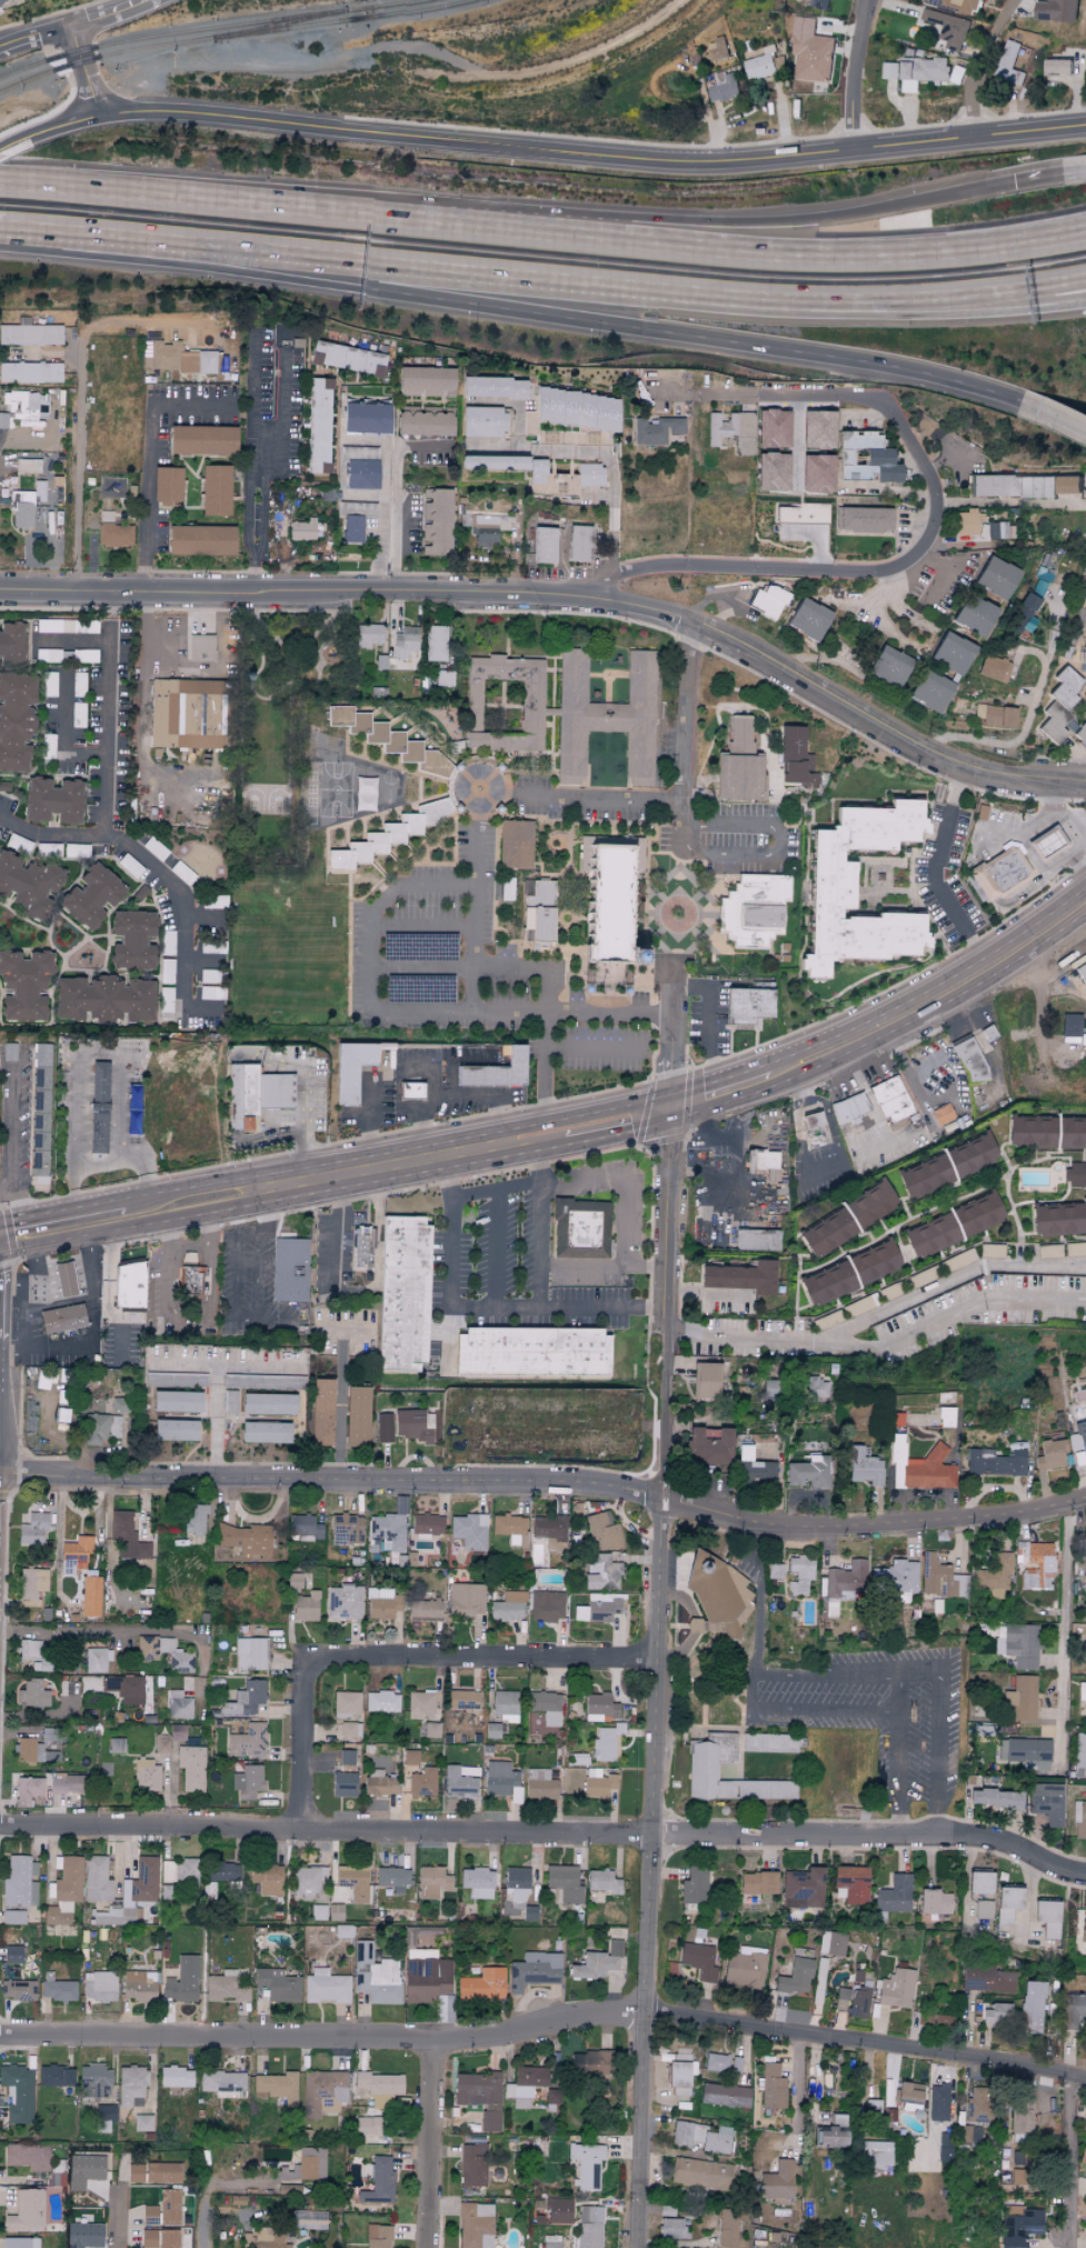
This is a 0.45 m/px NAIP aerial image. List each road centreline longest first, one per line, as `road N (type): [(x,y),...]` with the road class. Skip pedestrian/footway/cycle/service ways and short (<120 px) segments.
road 1 (secondary): [(0,589),(585,599),(703,626),(938,753),(996,774),(1085,781)]
road 2 (residential): [(0,1826),(988,1841),(1085,1875)]
road 3 (motorway): [(221,246),(328,280),(849,356),(1025,399)]
road 4 (residential): [(638,2247),(657,1499)]
road 5 (residential): [(0,1475),(564,1485),(657,1499)]
road 6 (motorway): [(221,246),(783,301),(875,300)]
road 7 (residential): [(0,2039),(431,2043),(645,2018)]
road 8 (motorway): [(1085,234),(908,252),(446,220)]
road 9 (tertiary): [(0,150),(101,115),(145,109),(486,135),(568,153)]
road 10 (motorway): [(1018,180),(897,207),(769,222),(527,209),(446,220)]
road 11 (primary): [(0,1254),(564,1148)]
road 12 (primary): [(670,1106),(641,1096),(123,1198)]
road 13 (residential): [(298,1832),(298,1655),(656,1661)]
road 14 (residential): [(585,599),(620,574),(664,565),(865,573),(905,563),(927,543),(930,495),(923,468),(873,396)]
road 15 (tertiary): [(568,153),(719,157),(1085,123)]
road 16 (motorway): [(446,220),(0,183)]
road 17 (residential): [(645,2007),(1015,2057),(1085,2075)]
road 18 (residential): [(657,1499),(770,1528),(1002,1515),(1085,1489)]
road 19 (primary): [(769,1073),(927,1002),(1085,902)]
road 20 (residential): [(680,848),(690,623)]
road 21 (motorway): [(0,225),(221,246)]
road 22 (residential): [(661,1326),(670,1106)]
road 23 (motorway): [(875,300),(1085,276)]
road 24 (motorway): [(875,300),(1085,297)]
road 25 (residential): [(427,2247),(431,2043)]
road 26 (residential): [(1068,2247),(1069,2071)]
road 27 (residential): [(657,1499),(661,1326)]
road 28 (residential): [(670,1106),(676,954)]
road 29 (tertiary): [(0,44),(139,0)]
road 30 (residential): [(1012,0),(970,82),(974,135)]
road 31 (residential): [(861,142),(861,51),(873,0)]

